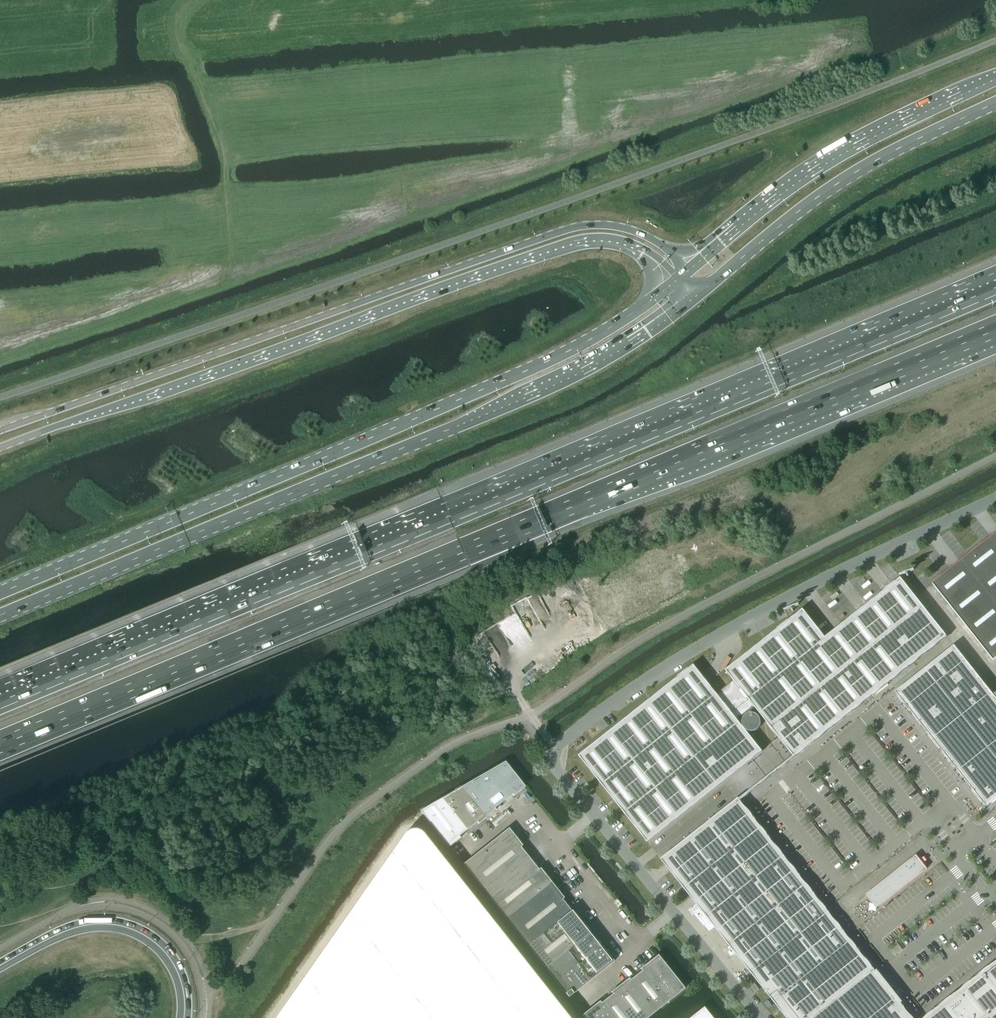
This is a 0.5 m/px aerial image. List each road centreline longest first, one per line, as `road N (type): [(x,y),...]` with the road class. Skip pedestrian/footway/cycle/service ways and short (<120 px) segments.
road 1 (motorway): [(0,745),(995,329)]
road 2 (motorway): [(995,287),(0,701)]
road 3 (residential): [(995,499),(805,588),(642,680),(556,746),(553,766),(759,1017)]
road 4 (primary): [(0,616),(543,390),(611,356),(694,297)]
road 5 (primary): [(678,279),(549,360),(0,594)]
road 6 (primary): [(687,272),(637,232),(574,227),(0,430)]
road 7 (primary): [(0,447),(575,240),(631,242),(678,279)]
road 8 (primary): [(995,79),(820,167),(687,272)]
road 9 (primary): [(694,297),(837,184),(995,103)]
road 10 (primary): [(184,1017),(170,958),(123,926),(74,928),(0,965)]

